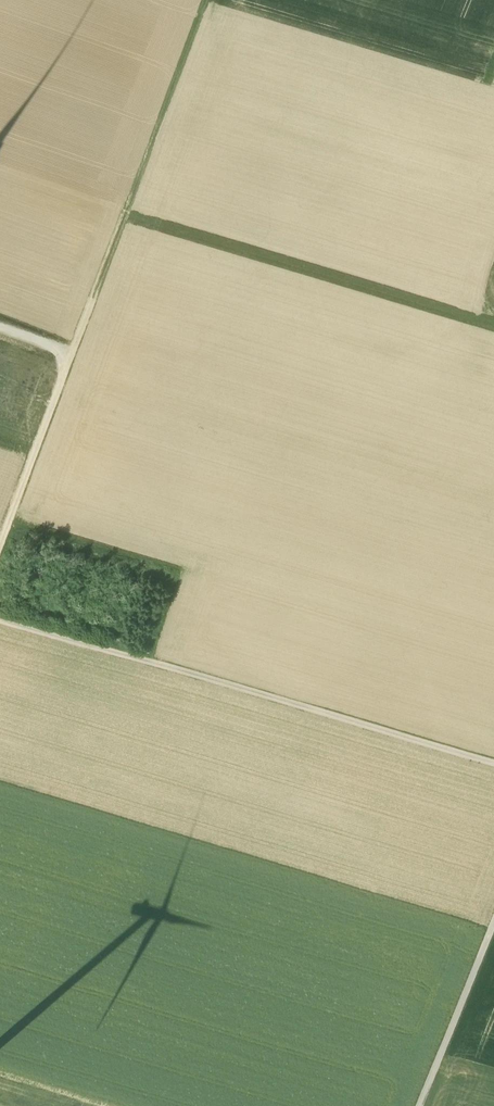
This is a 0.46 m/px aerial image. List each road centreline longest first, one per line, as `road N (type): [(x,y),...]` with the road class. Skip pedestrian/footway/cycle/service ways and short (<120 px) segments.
road 1 (track): [(0,626),(493,767)]
road 2 (track): [(0,540),(70,355),(0,330)]
road 3 (unclassified): [(493,926),(422,1105)]

